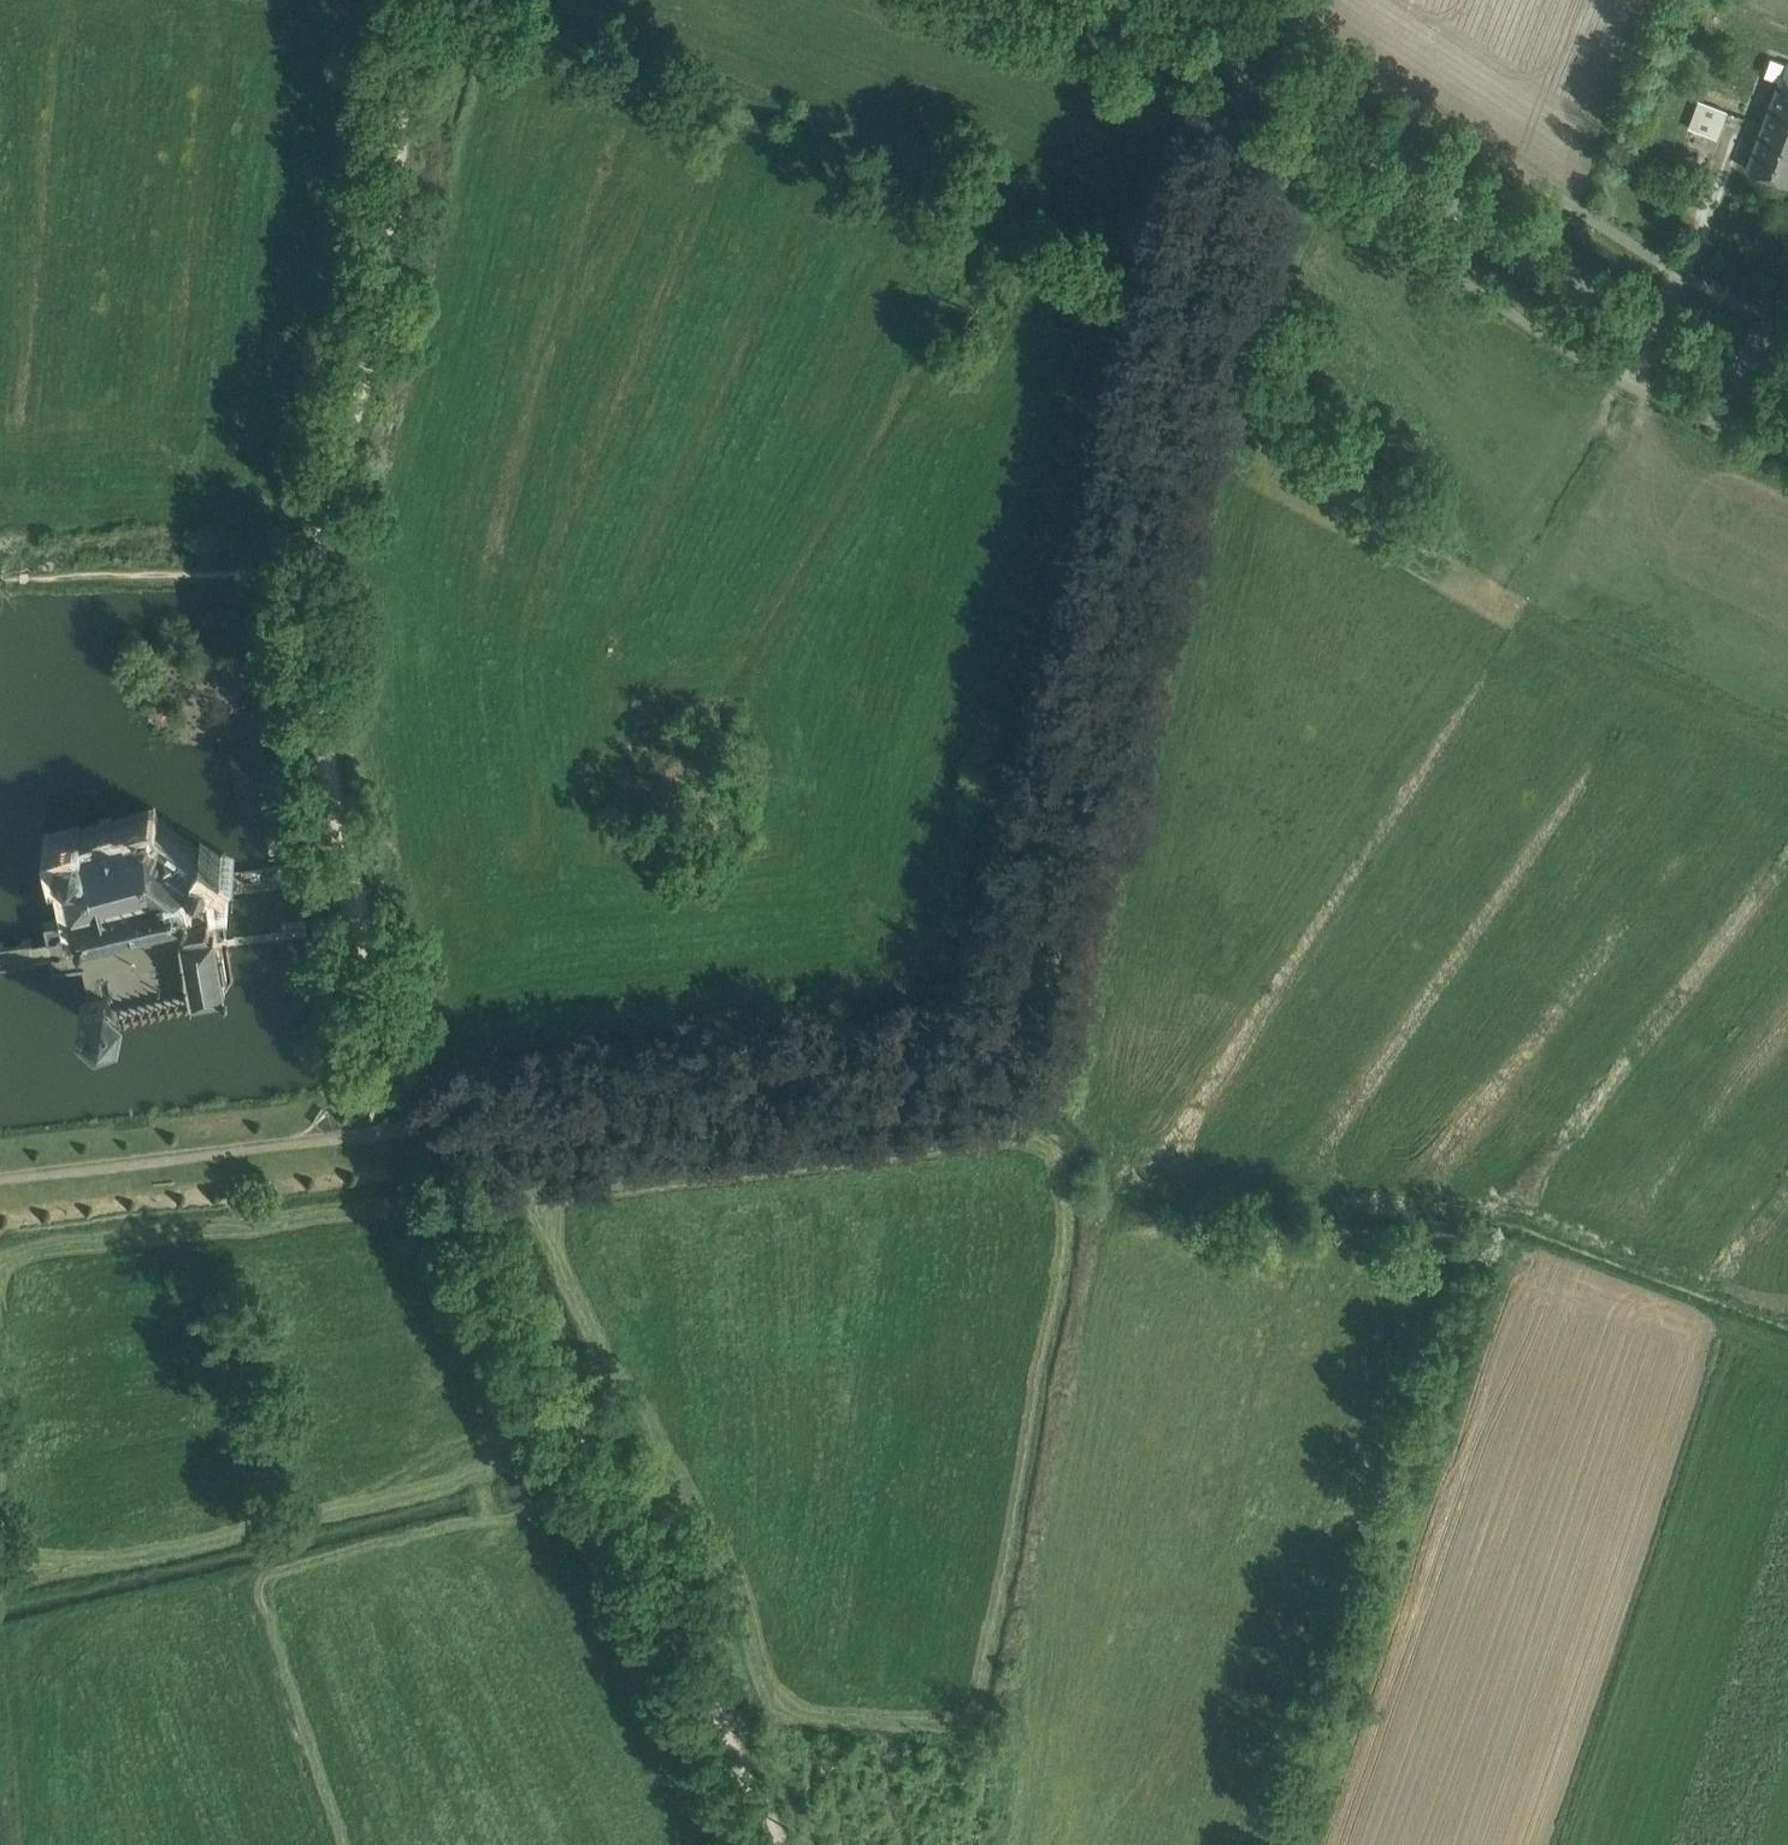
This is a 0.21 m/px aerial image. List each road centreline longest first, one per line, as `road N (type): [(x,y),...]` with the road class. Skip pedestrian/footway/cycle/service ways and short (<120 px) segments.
road 1 (secondary): [(1787,403),(1652,334),(1225,61),(1102,0)]
road 2 (track): [(767,1844),(423,1130)]
road 3 (track): [(395,0),(388,196),(371,340),(318,573)]

